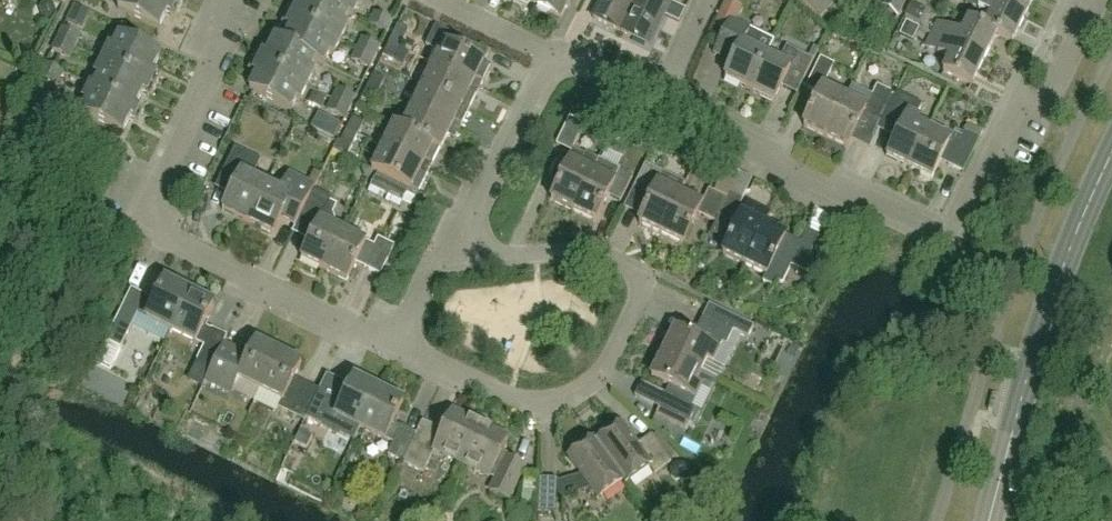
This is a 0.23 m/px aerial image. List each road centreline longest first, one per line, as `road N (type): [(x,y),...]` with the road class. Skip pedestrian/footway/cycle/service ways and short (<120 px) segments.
road 1 (residential): [(396,349),(156,227),(148,208),(209,69),(210,23),(219,0)]
road 2 (residential): [(396,349),(528,402),(563,403),(599,378),(640,301),(640,281),(604,255),(470,258)]
road 3 (residential): [(1000,128),(950,238),(658,102)]
road 4 (tertiary): [(991,520),(1032,359),(1111,159)]
road 5 (residential): [(470,258),(473,221),(553,55)]
road 6 (residential): [(1083,0),(1078,43),(1053,93),(1000,128)]
road 7 (residential): [(1074,0),(1024,72),(1000,128)]
road 8 (residential): [(553,55),(438,0)]
road 9 (residential): [(396,349),(434,270),(470,258)]

